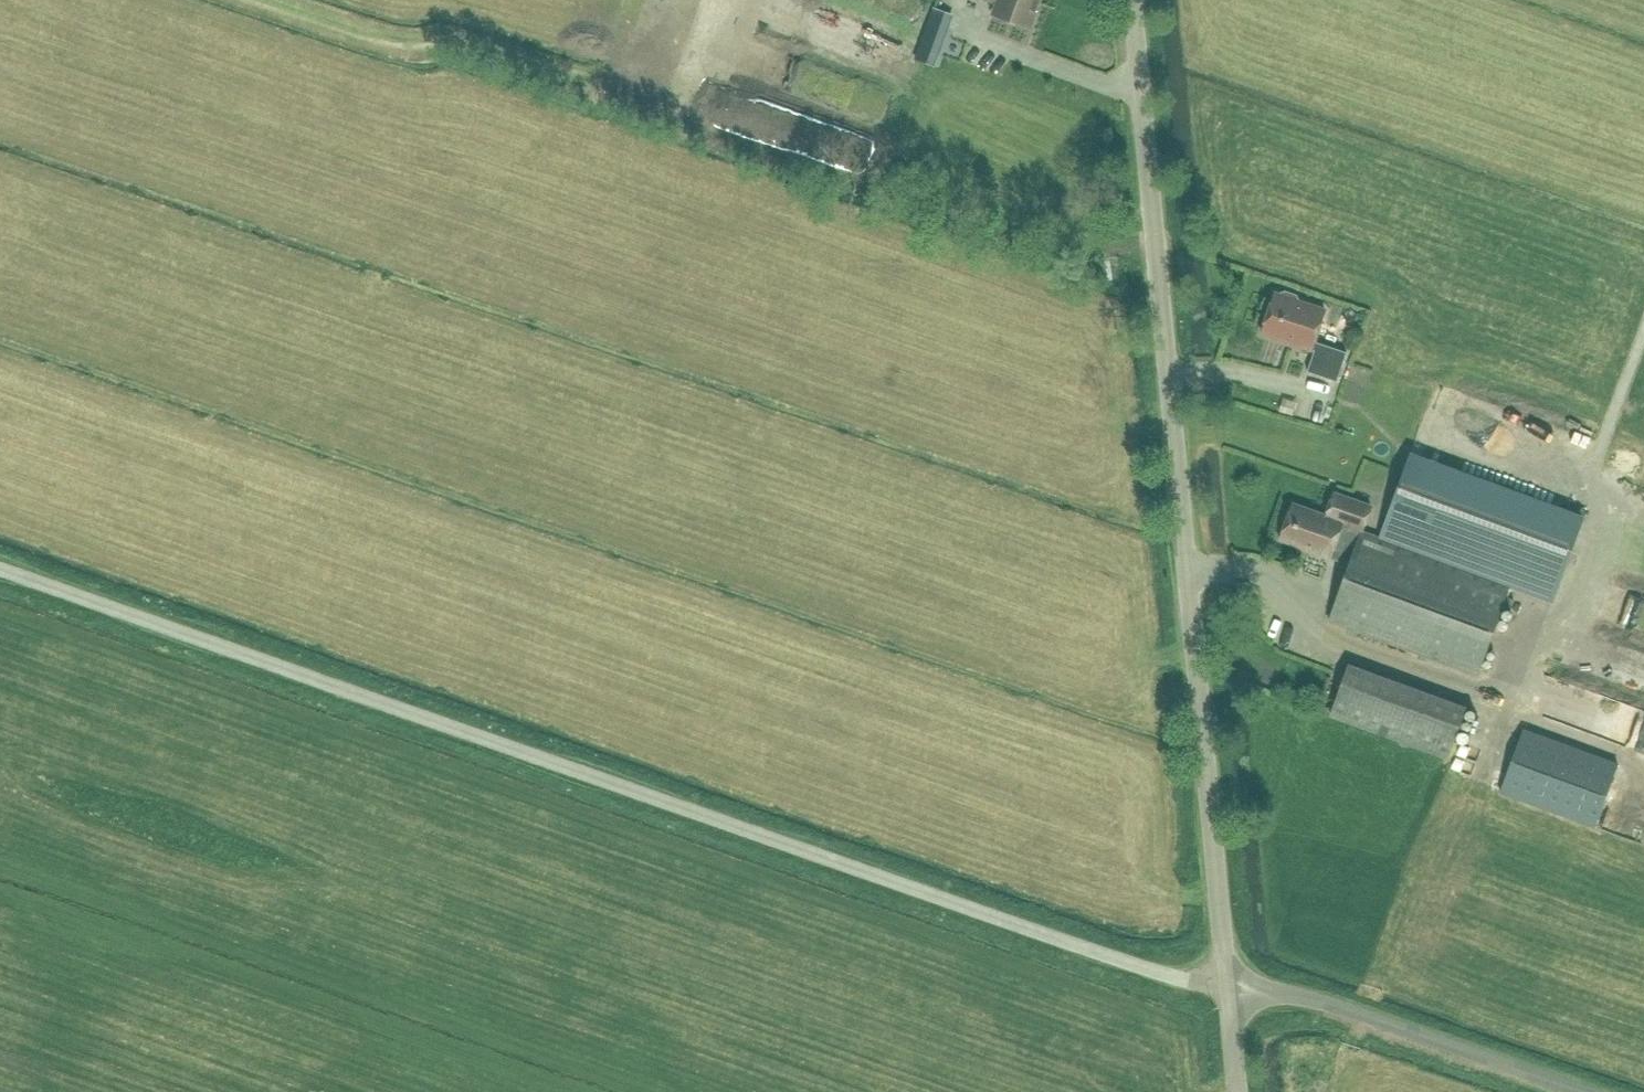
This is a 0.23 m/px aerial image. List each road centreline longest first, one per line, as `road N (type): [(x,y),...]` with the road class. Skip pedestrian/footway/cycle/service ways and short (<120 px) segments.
road 1 (unclassified): [(1230,989),(1160,977),(0,570)]
road 2 (unclassified): [(1230,989),(1132,0)]
road 3 (unclassified): [(1583,1091),(1318,999),(1230,989)]
road 4 (track): [(1643,338),(1587,487)]

